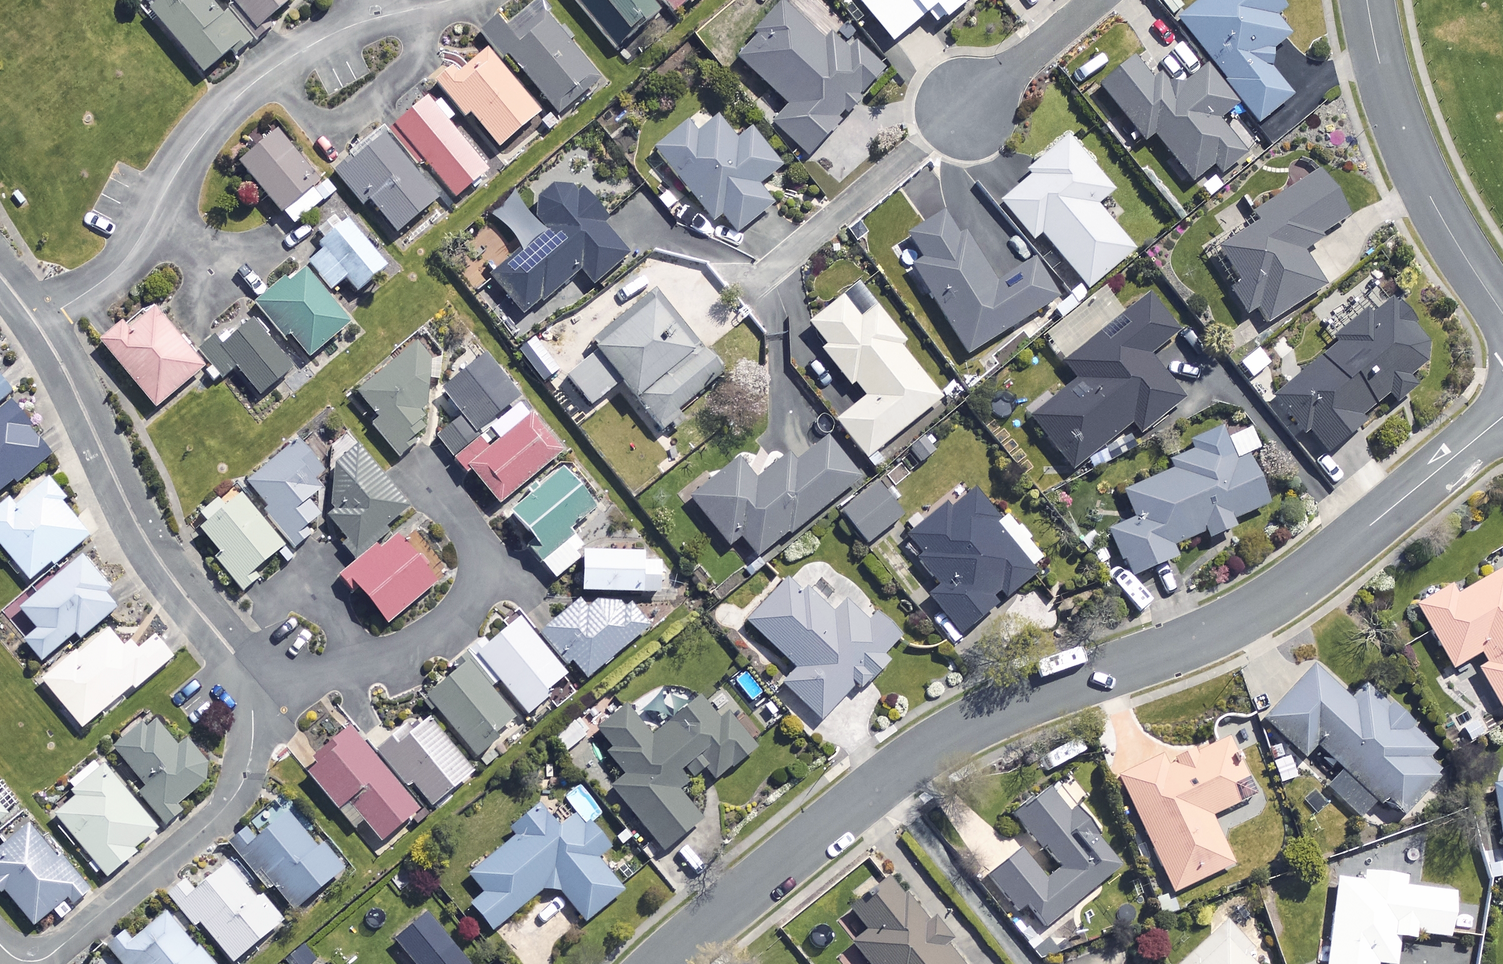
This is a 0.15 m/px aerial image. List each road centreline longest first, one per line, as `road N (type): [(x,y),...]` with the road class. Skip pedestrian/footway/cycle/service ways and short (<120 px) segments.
road 1 (residential): [(657,963),(951,734),(1230,626),(1279,596),(1502,417)]
road 2 (residential): [(452,0),(328,36),(256,80),(190,152),(114,273),(36,322)]
road 3 (residential): [(252,676),(249,762),(220,813),(46,958),(28,962),(0,945)]
road 4 (residential): [(252,676),(154,553),(36,322)]
road 5 (residential): [(411,469),(476,548),(478,582),(469,601),(455,620),(389,656),(321,672),(252,676)]
road 6 (residential): [(1366,0),(1399,128),(1430,197),(1502,315)]
road 7 (residential): [(965,110),(1096,0)]

